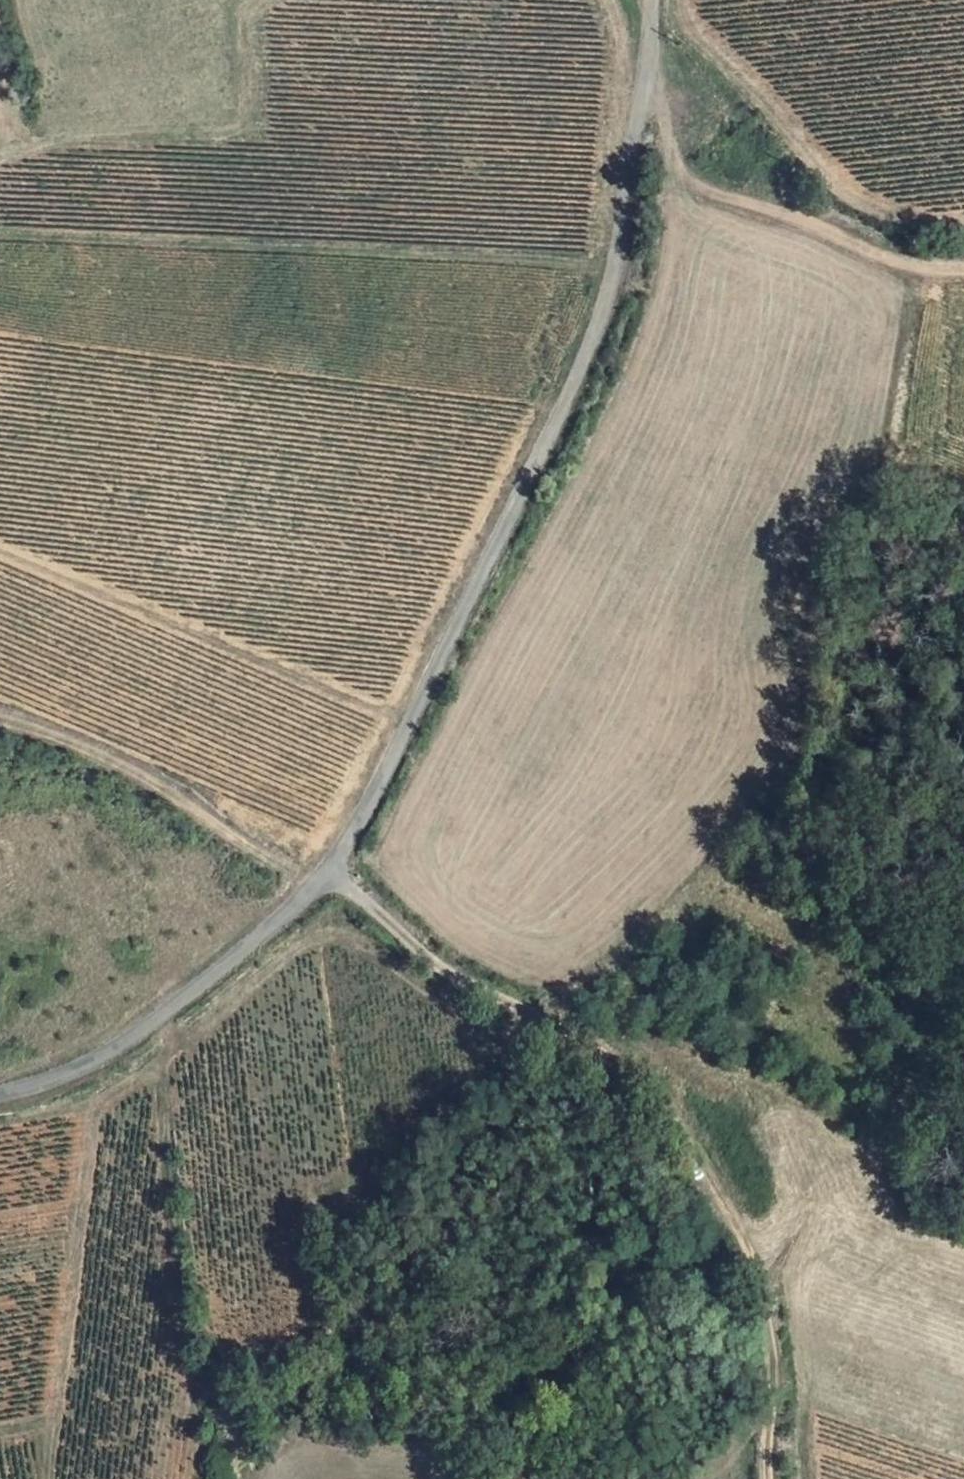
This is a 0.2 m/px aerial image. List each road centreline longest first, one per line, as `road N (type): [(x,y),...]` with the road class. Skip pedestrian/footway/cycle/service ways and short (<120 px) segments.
road 1 (unclassified): [(651,0),(638,161),(613,281),(515,502),(321,887),(90,1065),(0,1096)]
road 2 (track): [(767,1478),(765,1288),(672,1114),(585,1039),(426,956),(348,887),(321,887)]
road 3 (track): [(644,83),(674,157),(707,188),(781,208),(926,269),(963,268)]
road 4 (track): [(0,720),(151,776),(321,887)]
road 5 (track): [(963,483),(897,451),(888,437),(908,313),(891,258)]

